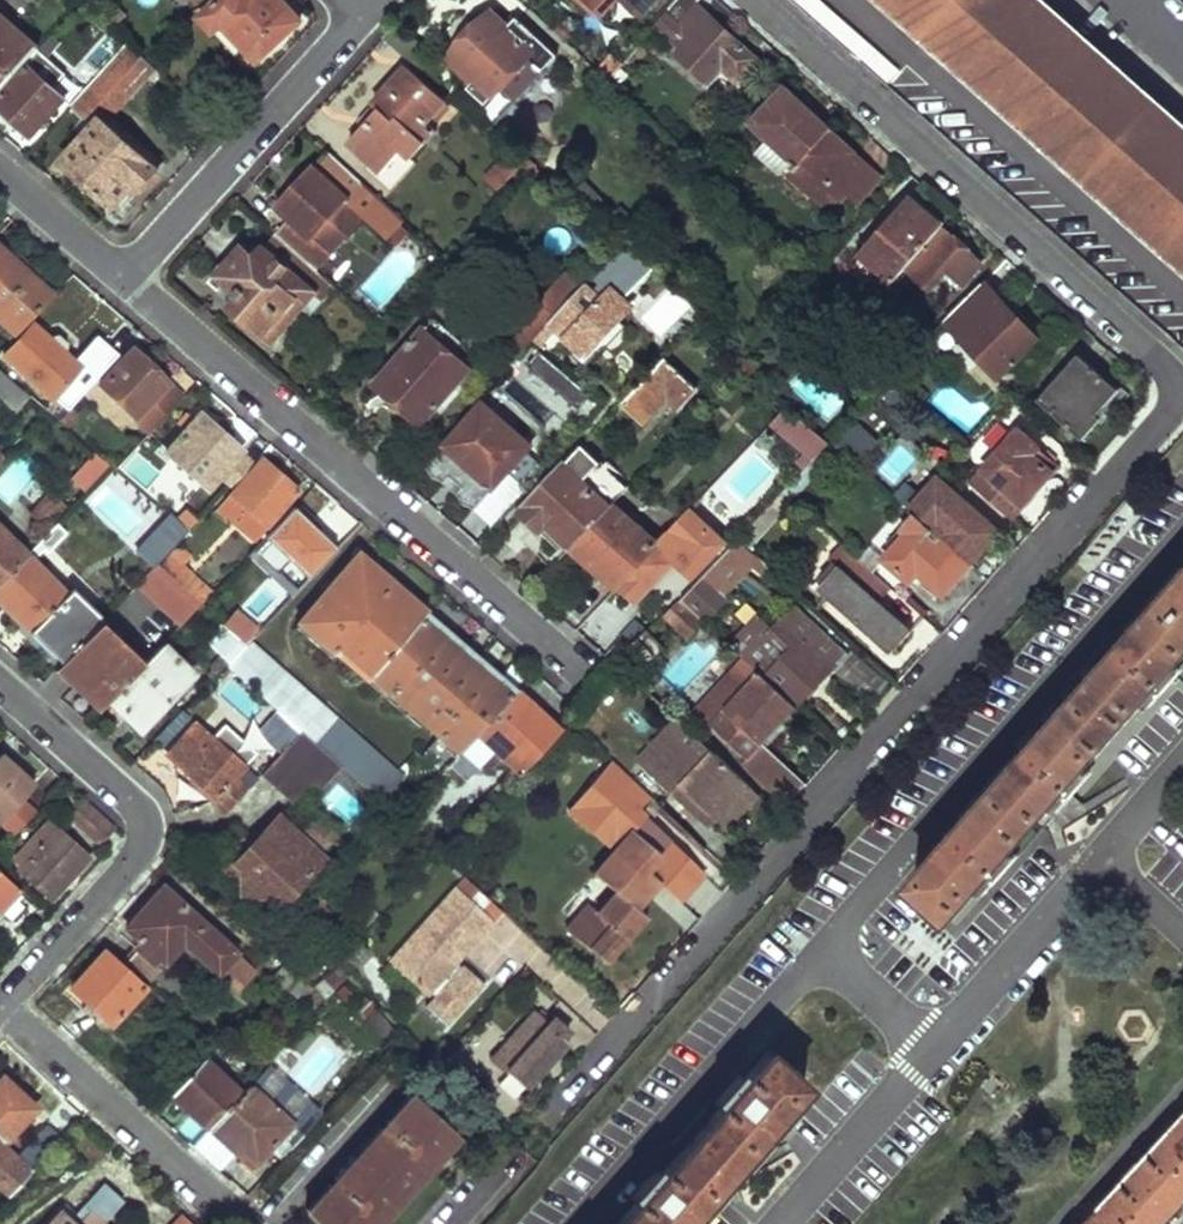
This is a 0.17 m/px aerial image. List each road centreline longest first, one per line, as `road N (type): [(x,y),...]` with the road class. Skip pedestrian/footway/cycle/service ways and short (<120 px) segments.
road 1 (residential): [(550,1117),(1173,404),(1175,374),(1154,346)]
road 2 (residential): [(126,278),(575,660)]
road 3 (residential): [(758,0),(1154,346)]
road 4 (residential): [(361,16),(126,278)]
road 5 (residential): [(0,1008),(243,1223)]
road 6 (residential): [(0,683),(138,805),(145,840),(138,856)]
road 7 (residential): [(0,1003),(138,856)]
road 8 (residential): [(0,172),(126,278)]
road 9 (residential): [(937,1041),(823,944)]

